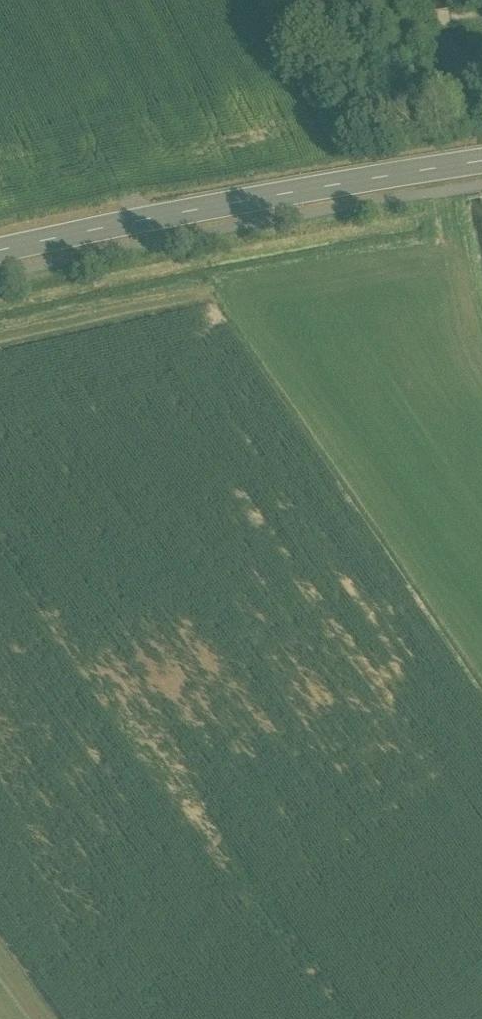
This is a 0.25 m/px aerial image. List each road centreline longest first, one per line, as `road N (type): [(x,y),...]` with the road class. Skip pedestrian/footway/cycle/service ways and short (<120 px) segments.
road 1 (secondary): [(0,251),(205,206),(481,163)]

